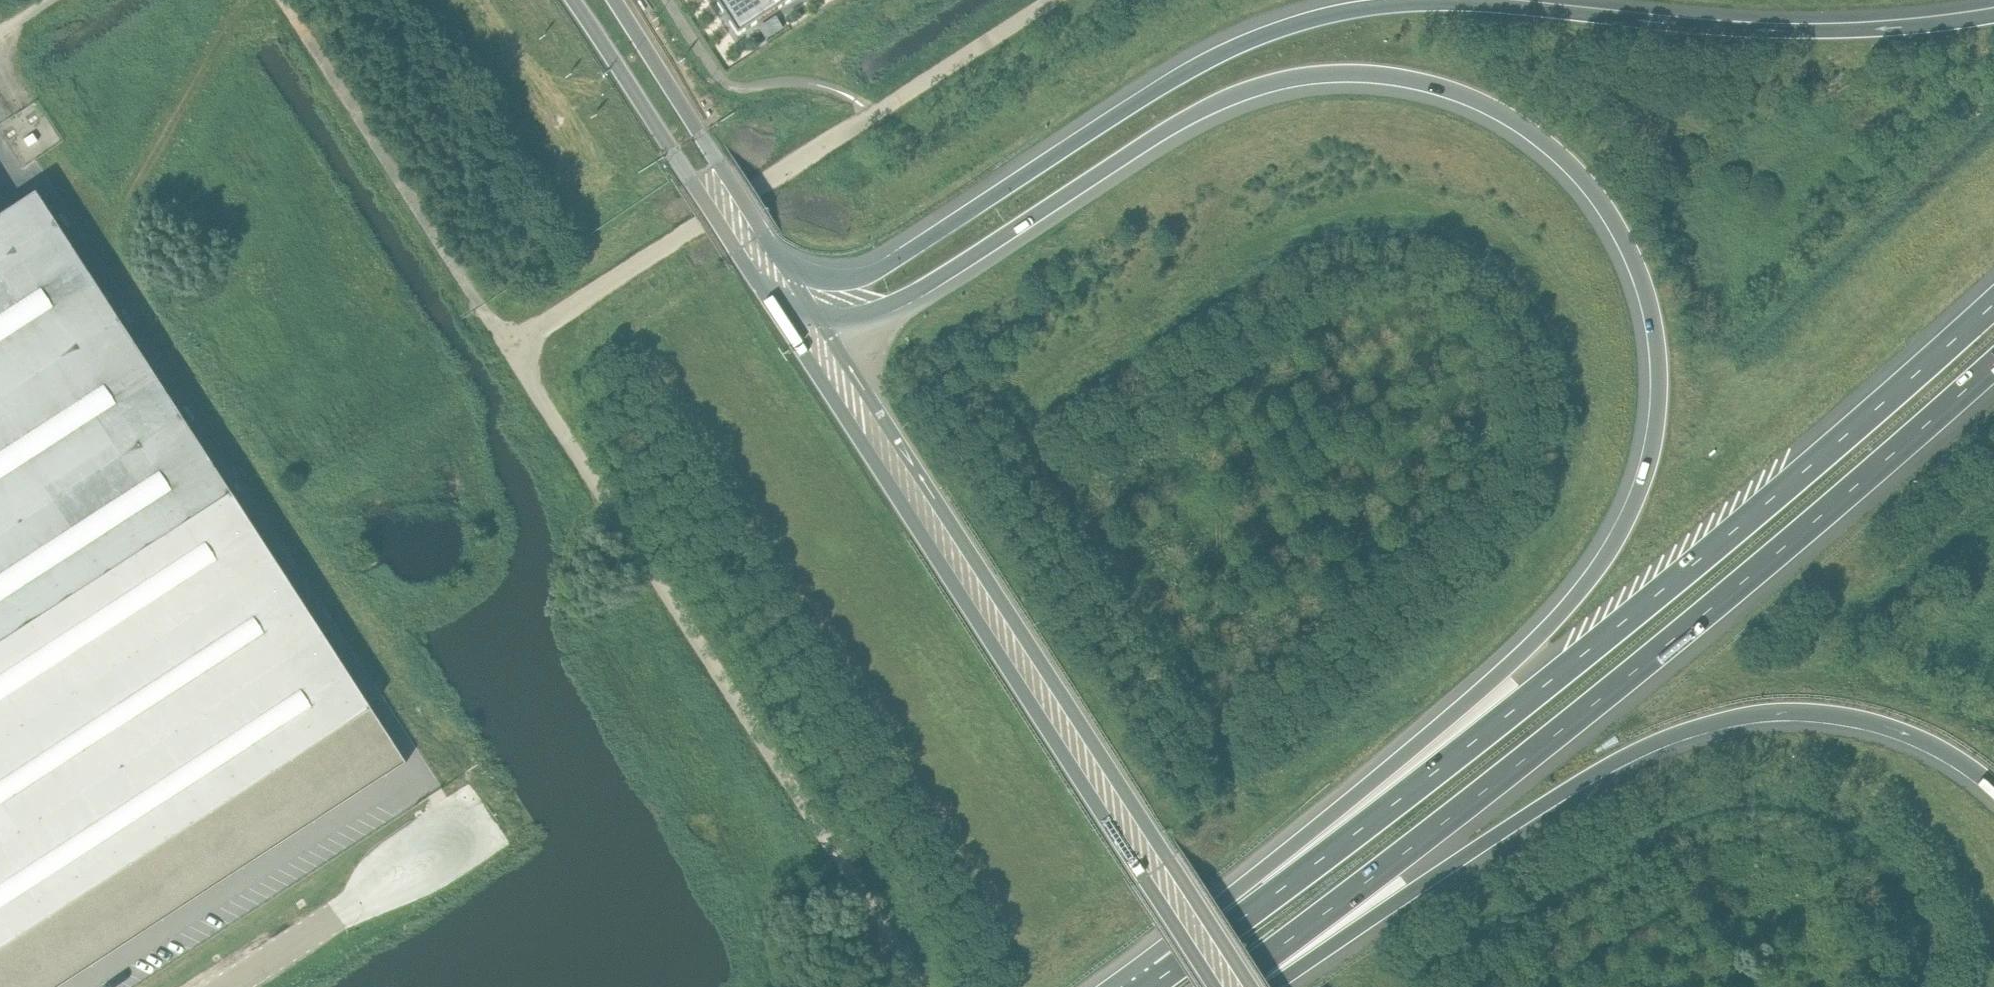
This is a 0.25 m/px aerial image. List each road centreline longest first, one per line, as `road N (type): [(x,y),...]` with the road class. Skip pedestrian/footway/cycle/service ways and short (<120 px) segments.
road 1 (motorway): [(858,316),(902,300),(1184,117),(1246,89),(1327,75),(1378,73),(1495,108),(1542,137),(1626,241),(1653,305),(1659,371),(1655,434),(1613,545),(1515,658),(1165,975)]
road 2 (unclassified): [(917,986),(536,391),(526,349),(559,313),(1050,0)]
road 3 (motorway): [(1993,14),(1821,30),(1477,4),(1320,16),(1197,64),(892,263),(852,278),(789,273)]
road 4 (motorway): [(1993,302),(1715,544),(1165,975)]
road 5 (motorway): [(1221,986),(1717,619),(1993,382)]
road 6 (motorway): [(1250,985),(1589,775),(1724,720),(1786,712),(1876,723),(1924,741),(1993,788)]
road 7 (motorway): [(1250,985),(829,333)]
road 8 (motorway): [(734,360),(846,525),(1042,721)]
road 9 (motorway): [(802,348),(1042,721)]
road 10 (tertiary): [(509,0),(734,360)]
road 11 (tertiary): [(572,0),(769,298)]
road 12 (tertiary): [(789,273),(616,0)]
road 13 (motorway): [(1042,721),(1215,986)]
road 14 (unclassified): [(236,986),(495,822)]

